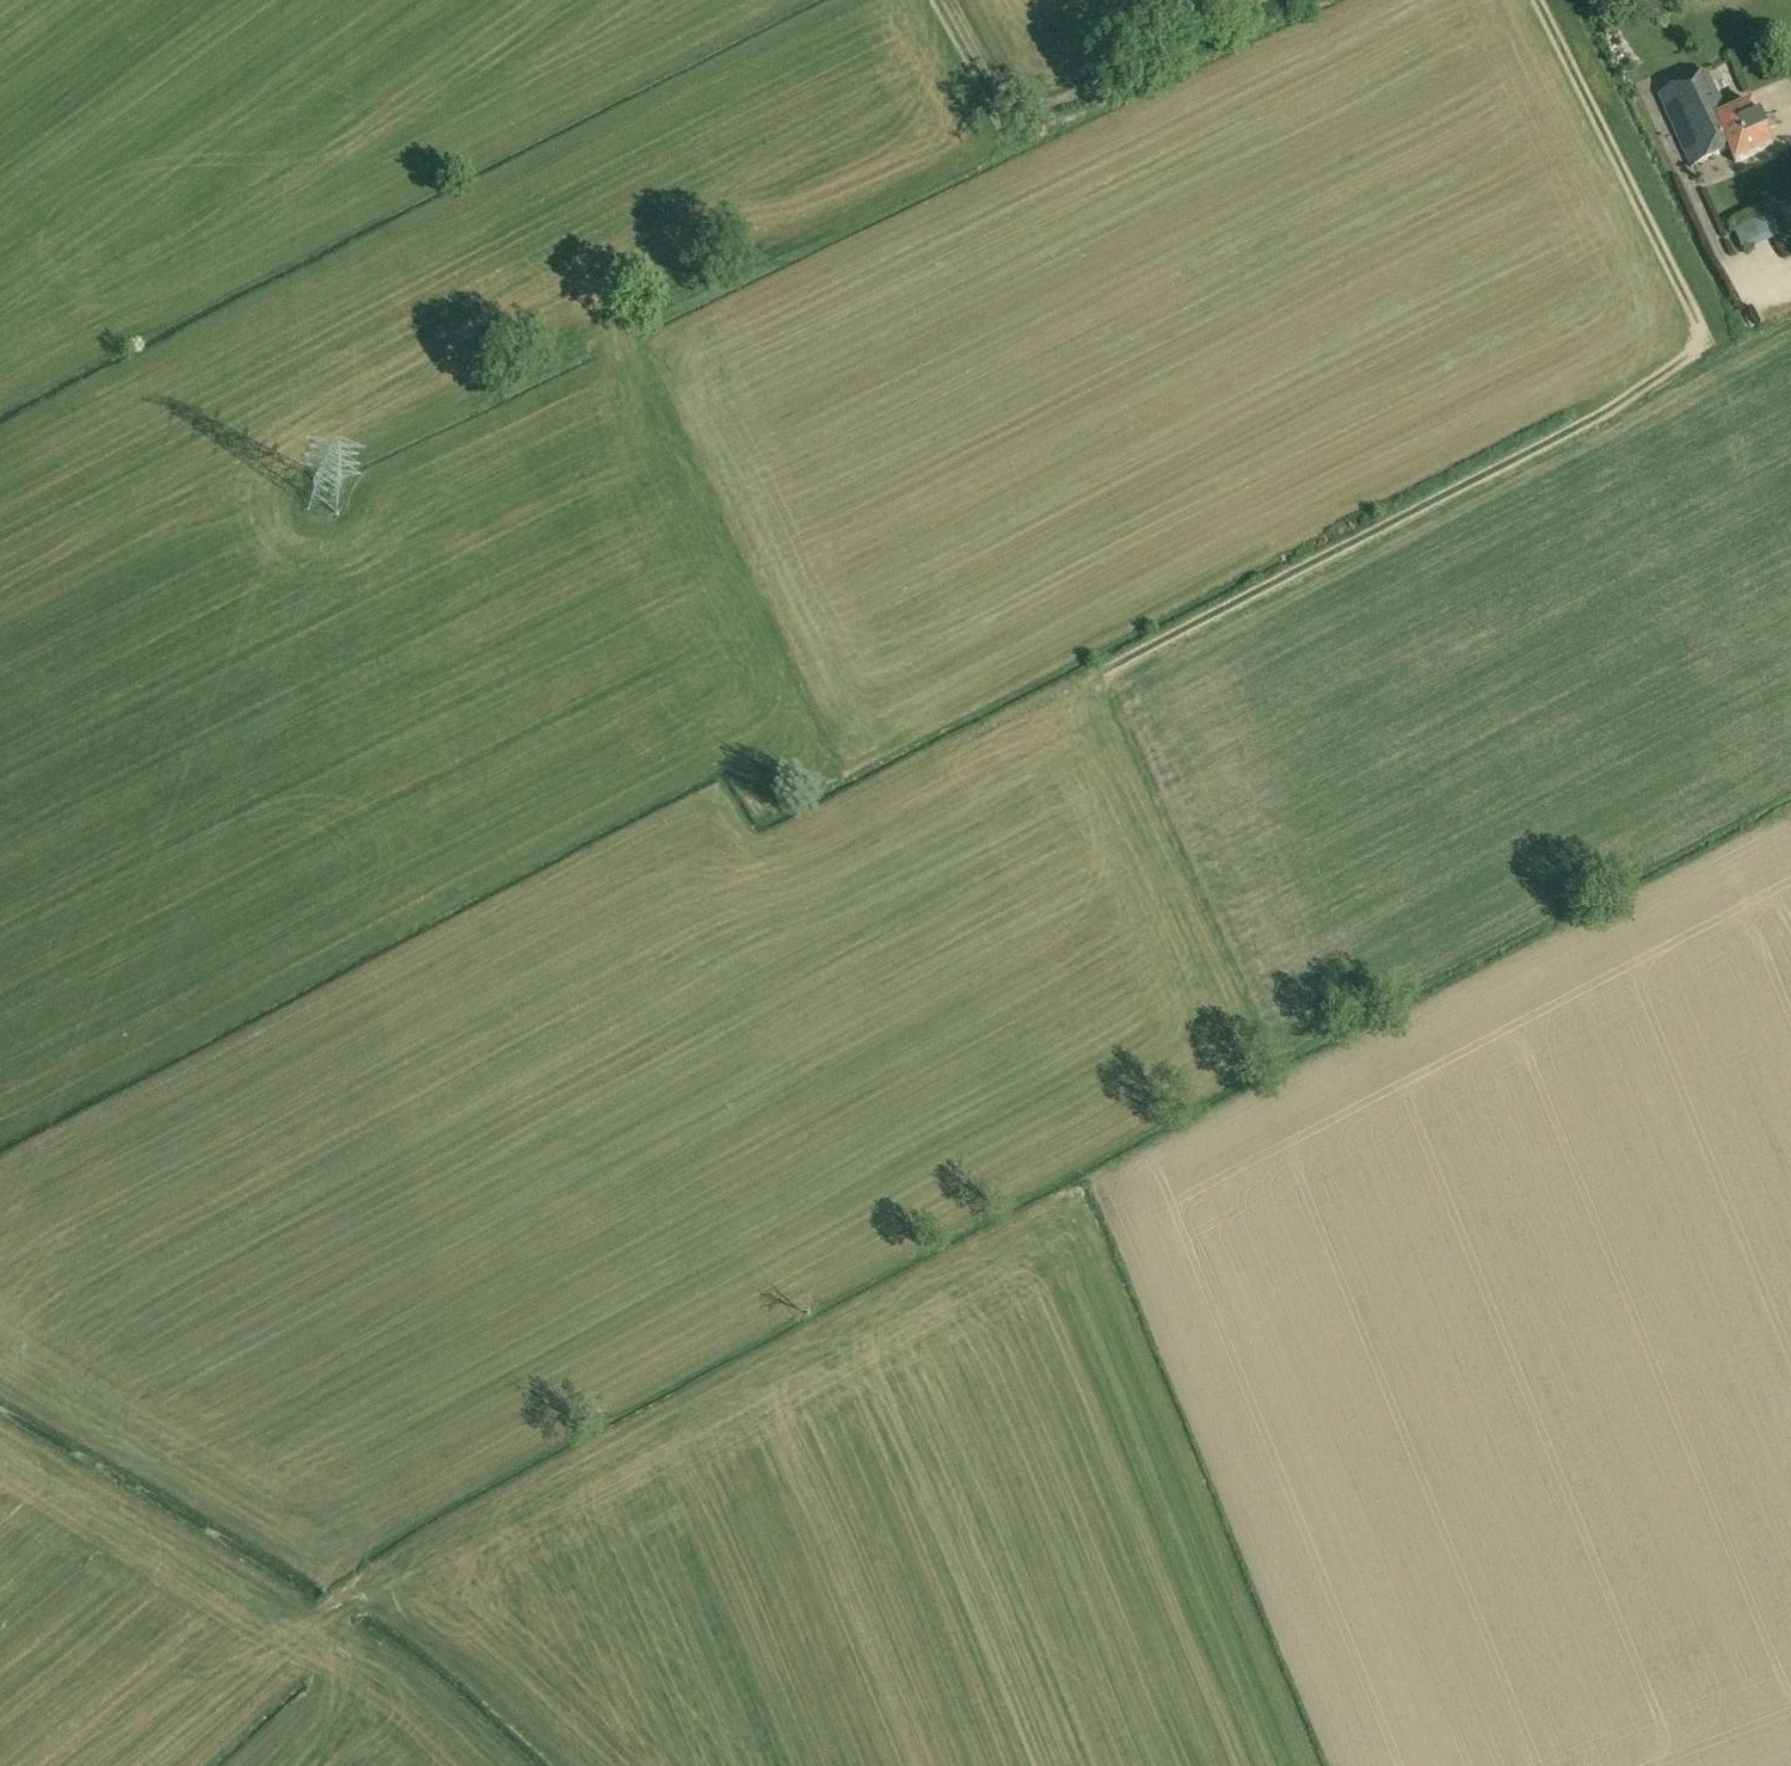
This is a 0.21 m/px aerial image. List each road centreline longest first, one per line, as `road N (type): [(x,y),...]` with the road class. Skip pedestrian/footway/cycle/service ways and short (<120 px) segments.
road 1 (track): [(1538,0),(1695,317),(1697,342),(1599,416),(1089,679)]
road 2 (track): [(1014,144),(934,0)]

